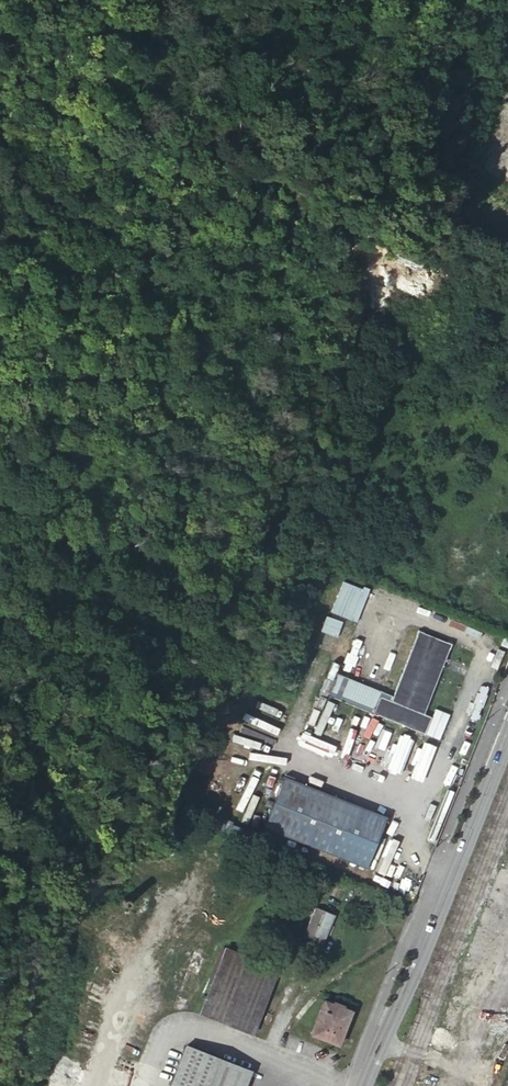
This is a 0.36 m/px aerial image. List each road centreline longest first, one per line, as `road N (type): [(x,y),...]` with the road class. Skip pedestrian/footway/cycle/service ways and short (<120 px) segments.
road 1 (secondary): [(507,741),(364,1085)]

